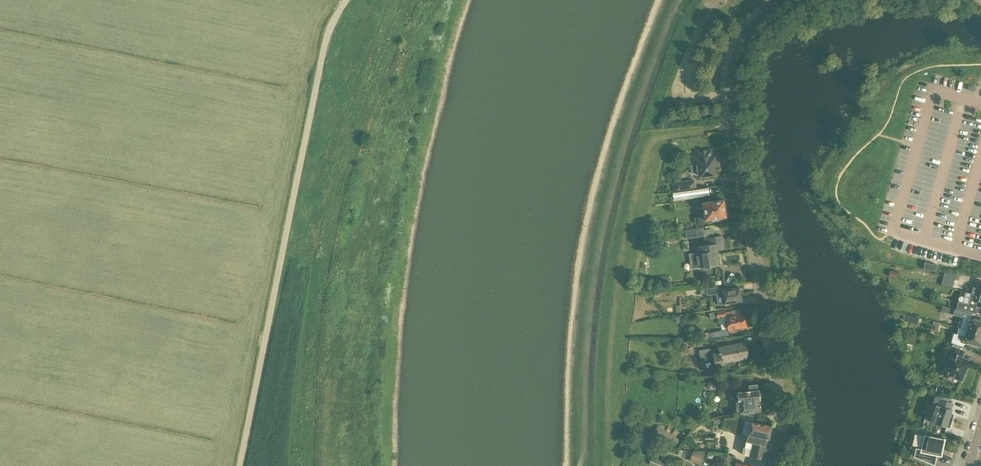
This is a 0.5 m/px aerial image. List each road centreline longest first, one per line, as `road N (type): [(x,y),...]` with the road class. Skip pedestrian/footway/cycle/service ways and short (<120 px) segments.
road 1 (residential): [(773,465),(784,421),(729,78),(743,35),(780,0)]
road 2 (unclassified): [(238,465),(322,54),(347,0)]
road 3 (track): [(734,124),(652,142),(618,273),(606,465)]

